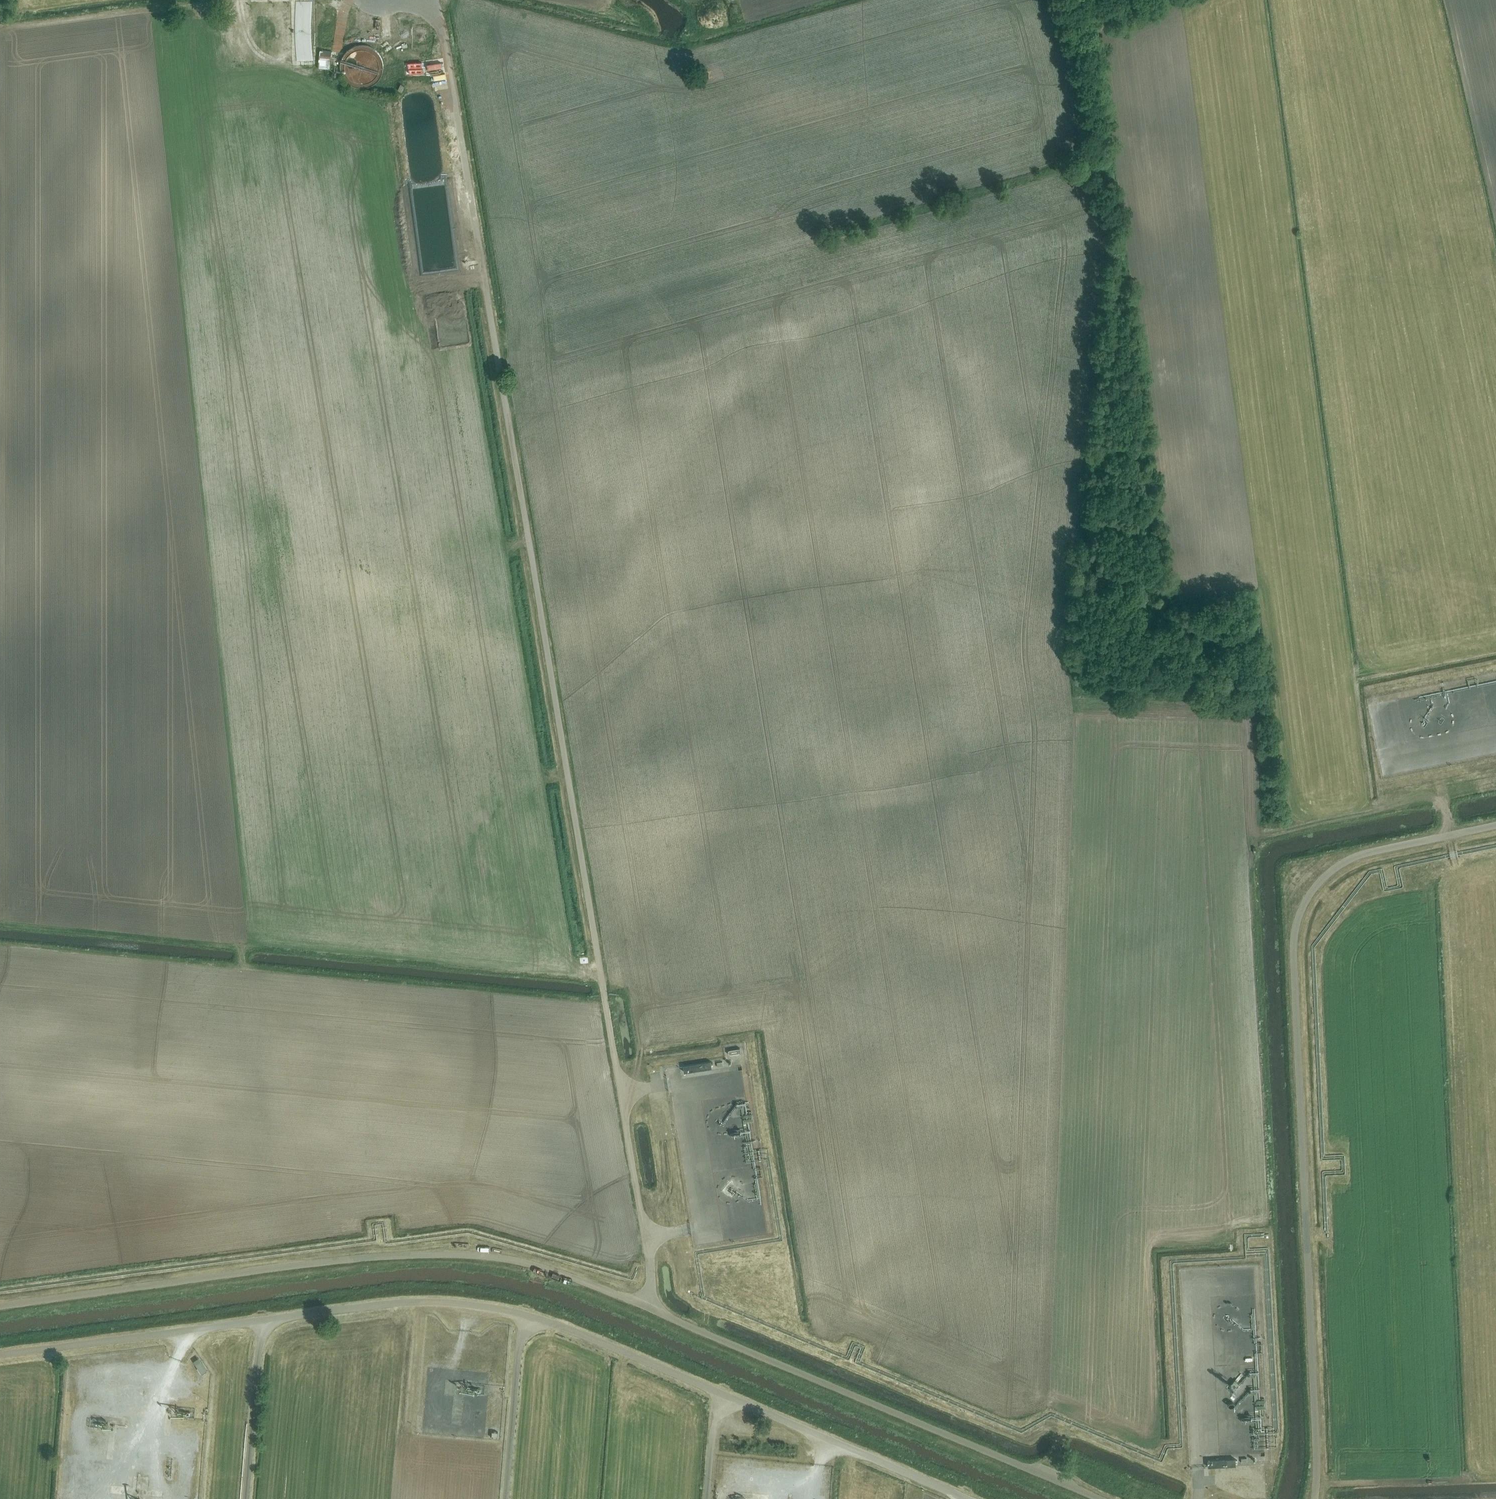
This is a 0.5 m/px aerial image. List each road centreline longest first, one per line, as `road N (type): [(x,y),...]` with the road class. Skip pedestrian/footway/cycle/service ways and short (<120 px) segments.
road 1 (unclassified): [(0,1305),(365,1258),(504,1258),(644,1305),(1099,1498)]
road 2 (track): [(522,1313),(507,1498)]

